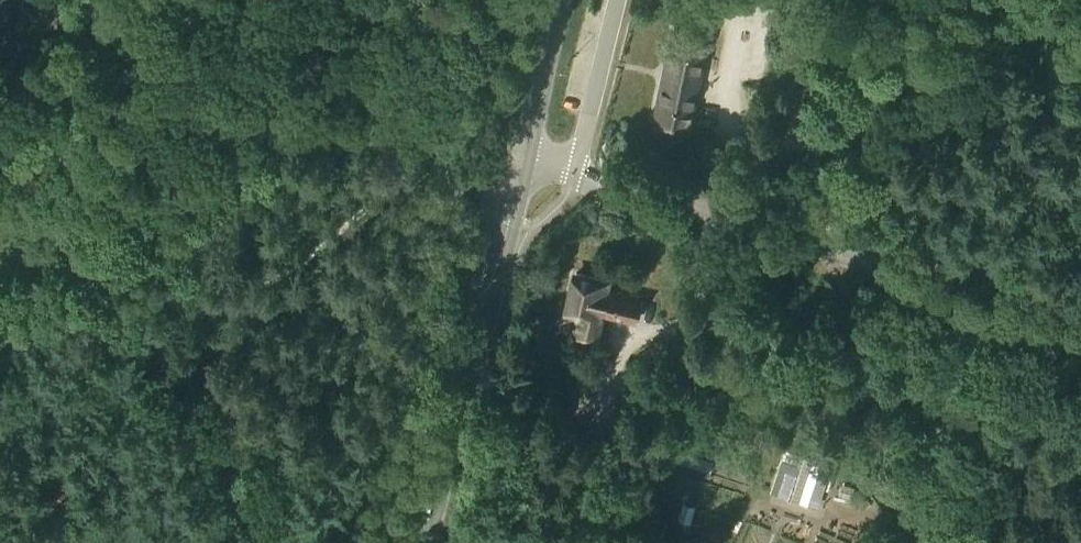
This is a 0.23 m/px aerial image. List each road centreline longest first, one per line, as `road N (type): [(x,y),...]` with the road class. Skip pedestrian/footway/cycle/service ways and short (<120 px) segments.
road 1 (primary): [(425,542),(517,158)]
road 2 (unclassified): [(575,174),(620,0)]
road 3 (primary): [(517,158),(553,0)]

